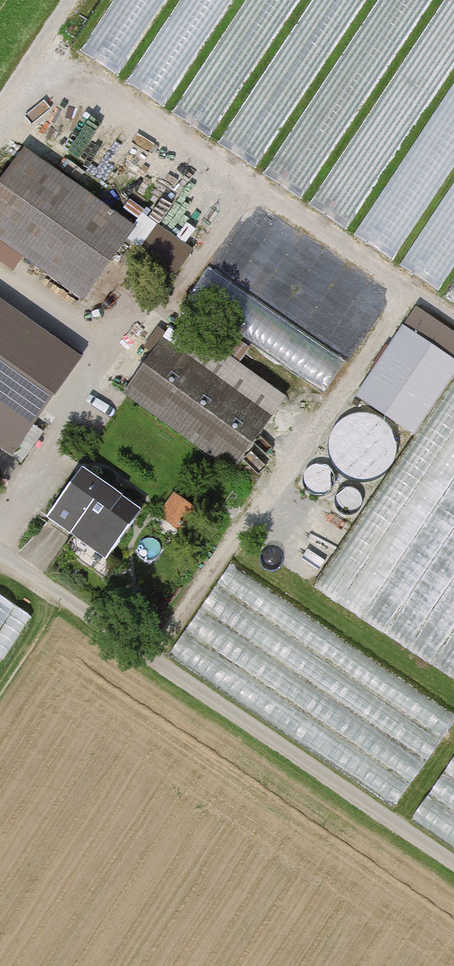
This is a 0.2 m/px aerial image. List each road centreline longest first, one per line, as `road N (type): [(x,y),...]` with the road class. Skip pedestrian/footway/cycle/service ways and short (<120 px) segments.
road 1 (track): [(453,863),(0,555)]
road 2 (track): [(453,317),(112,91),(6,98)]
road 3 (track): [(407,286),(148,658)]
road 4 (track): [(0,521),(100,346),(184,282),(256,186)]
road 5 (track): [(69,0),(0,108)]
road 6 (track): [(0,278),(100,346)]

